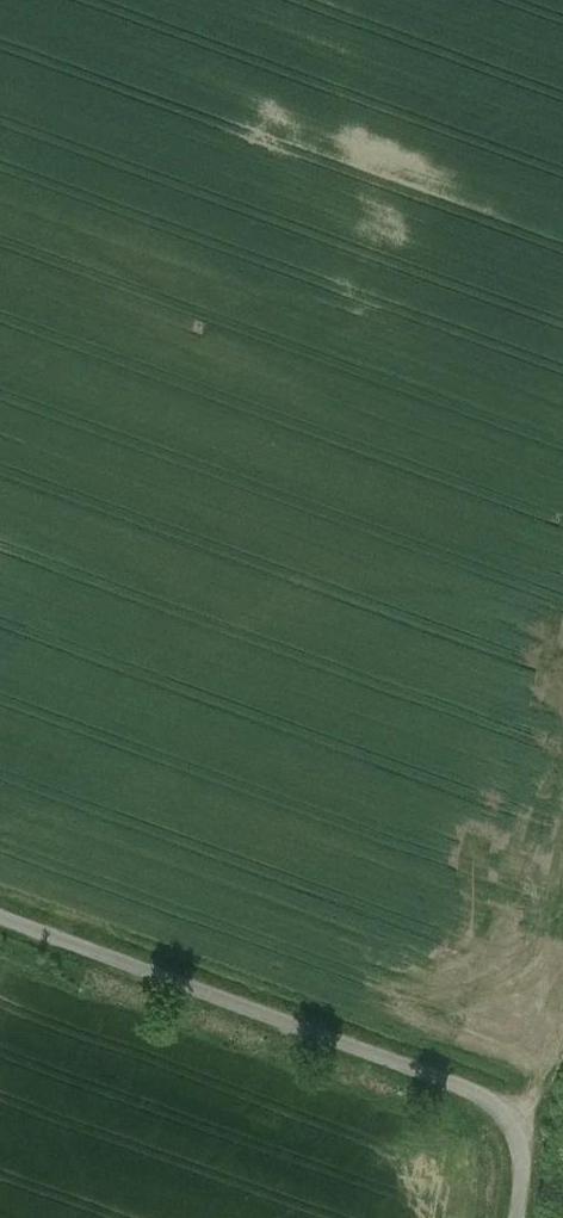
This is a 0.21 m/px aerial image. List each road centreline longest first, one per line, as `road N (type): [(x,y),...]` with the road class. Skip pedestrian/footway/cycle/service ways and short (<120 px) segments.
road 1 (unclassified): [(0,899),(502,1083),(527,1111),(532,1155),(521,1217)]

